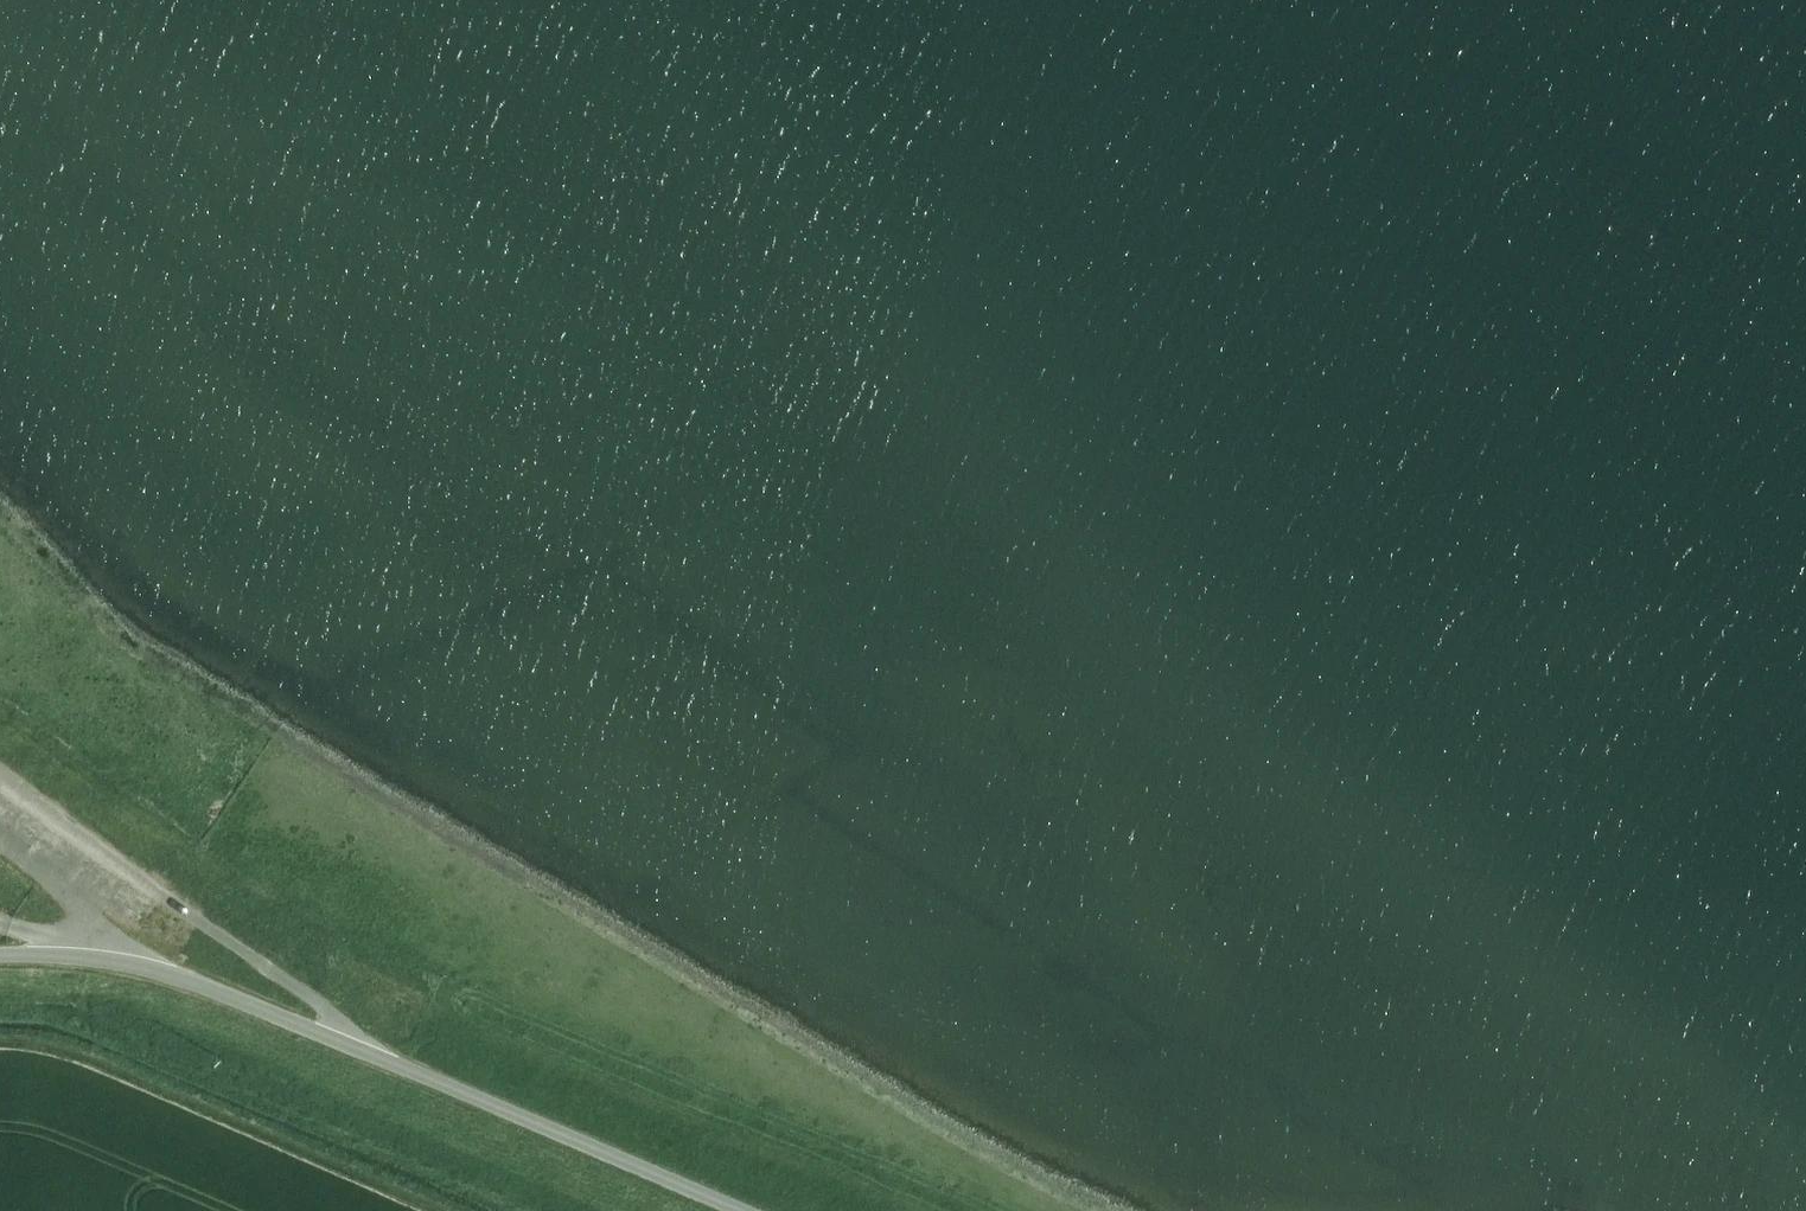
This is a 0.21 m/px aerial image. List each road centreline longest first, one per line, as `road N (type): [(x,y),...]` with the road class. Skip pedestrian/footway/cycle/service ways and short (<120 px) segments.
road 1 (unclassified): [(742,1210),(190,979),(127,962),(0,955)]
road 2 (track): [(0,923),(127,962)]

